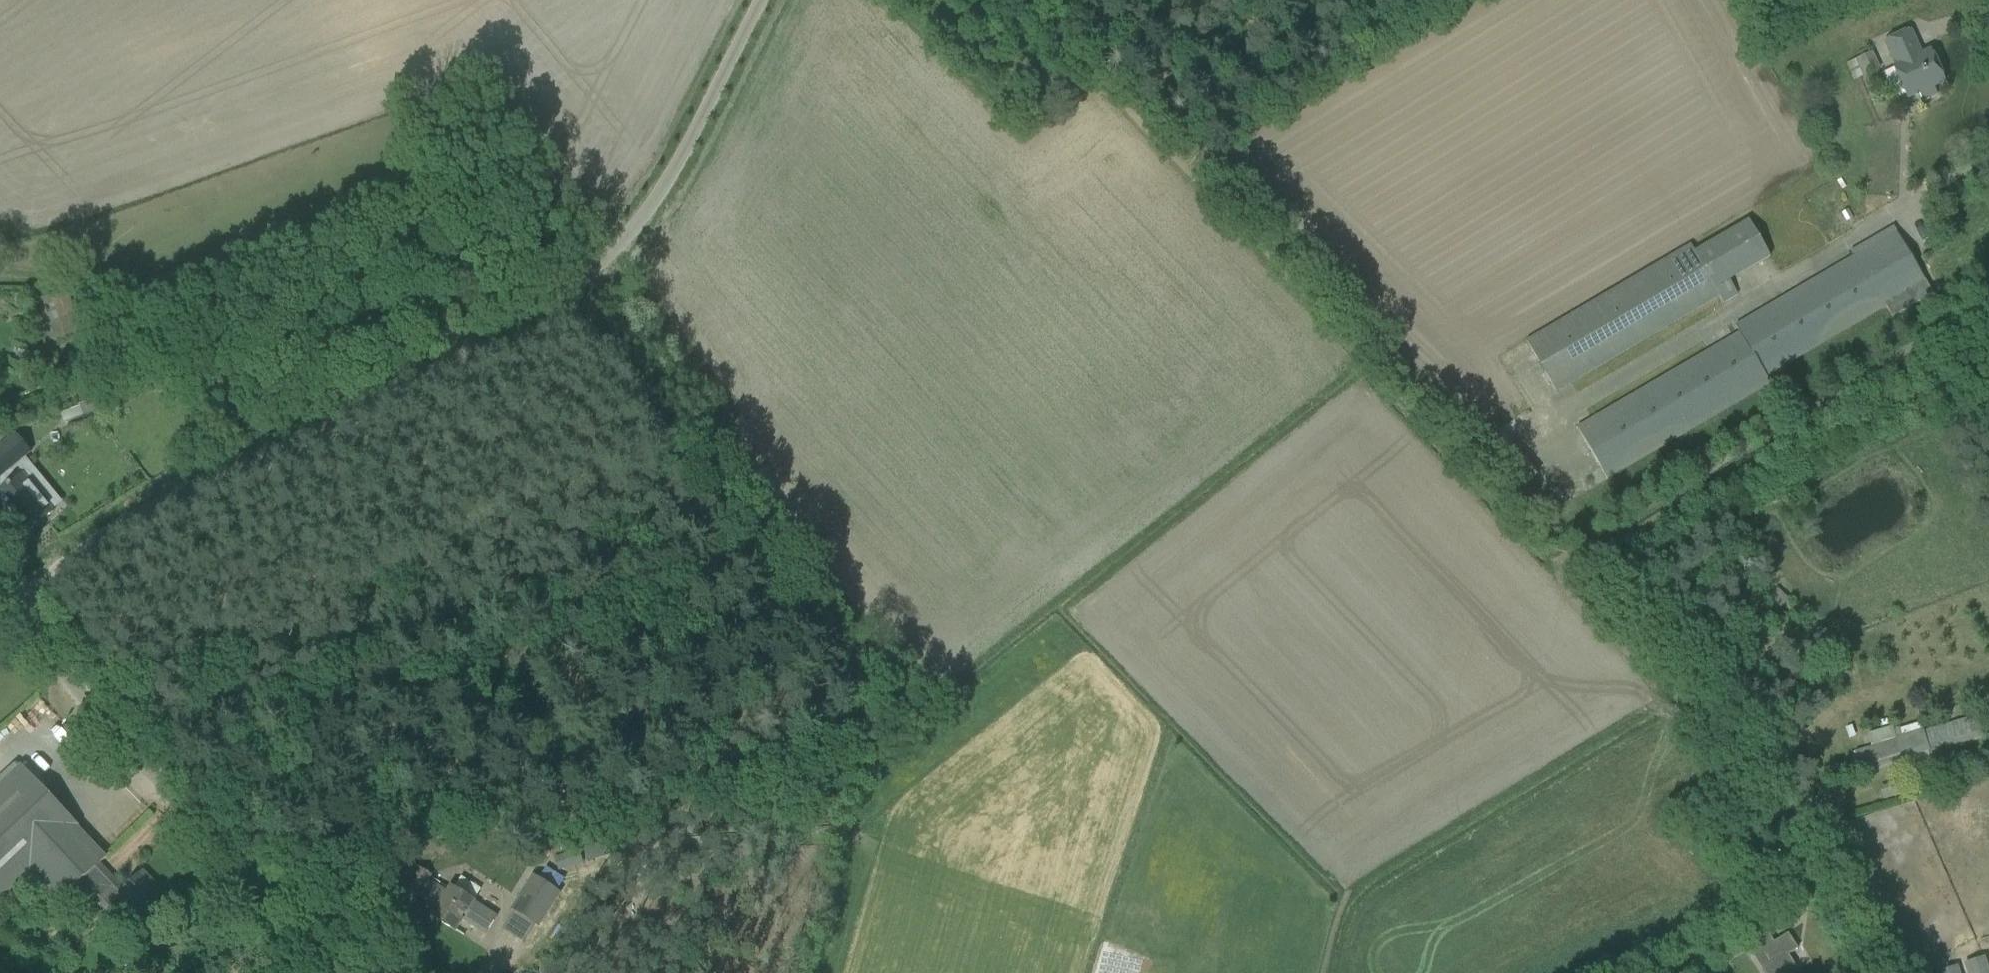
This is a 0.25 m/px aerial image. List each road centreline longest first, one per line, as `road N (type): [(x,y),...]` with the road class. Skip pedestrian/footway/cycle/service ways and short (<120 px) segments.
road 1 (unclassified): [(27,595),(130,511),(578,276),(637,236),(708,131),(771,0)]
road 2 (unclassified): [(455,972),(302,880),(227,813),(27,595)]

